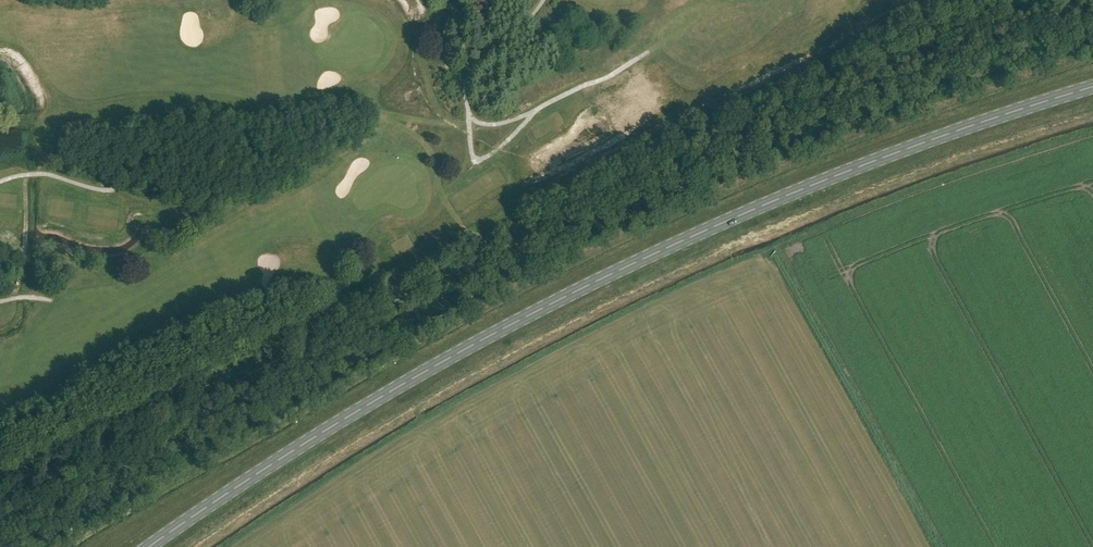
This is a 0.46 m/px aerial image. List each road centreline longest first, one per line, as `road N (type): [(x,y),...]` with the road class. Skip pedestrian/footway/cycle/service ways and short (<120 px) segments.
road 1 (primary): [(150,546),(400,386),(605,278),(846,172),(1092,88)]
road 2 (track): [(0,474),(926,7)]
road 3 (track): [(1092,3),(812,102),(516,241)]
road 4 (track): [(516,241),(0,503)]

